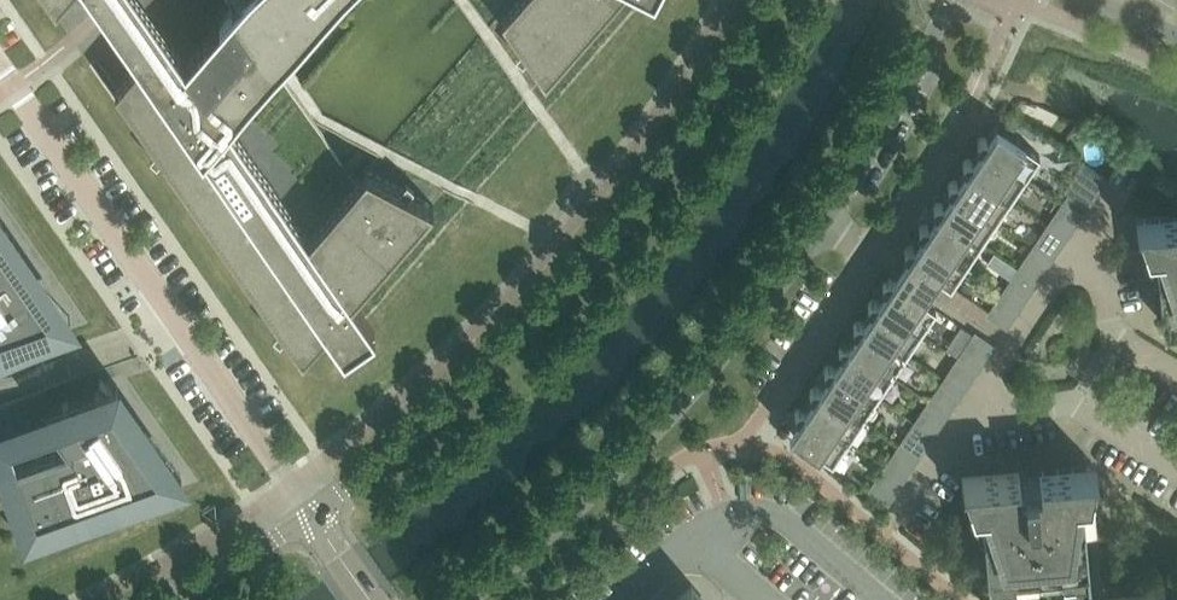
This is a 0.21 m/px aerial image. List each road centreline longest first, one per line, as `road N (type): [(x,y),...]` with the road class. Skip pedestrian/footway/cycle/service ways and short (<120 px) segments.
road 1 (tertiary): [(769,0),(729,76),(582,276),(461,404),(315,518)]
road 2 (unclassified): [(315,518),(0,70)]
road 3 (tertiary): [(467,599),(544,542),(637,452),(825,224)]
road 4 (tertiary): [(825,224),(952,0)]
road 5 (residential): [(1176,471),(1067,404),(960,418)]
road 6 (residential): [(1085,243),(960,418)]
road 7 (residential): [(772,404),(876,246)]
road 8 (residential): [(1176,375),(1116,337),(1085,243)]
road 9 (tertiary): [(315,518),(166,599)]
road 10 (residential): [(876,246),(966,109)]
road 11 (residential): [(960,418),(892,523)]

